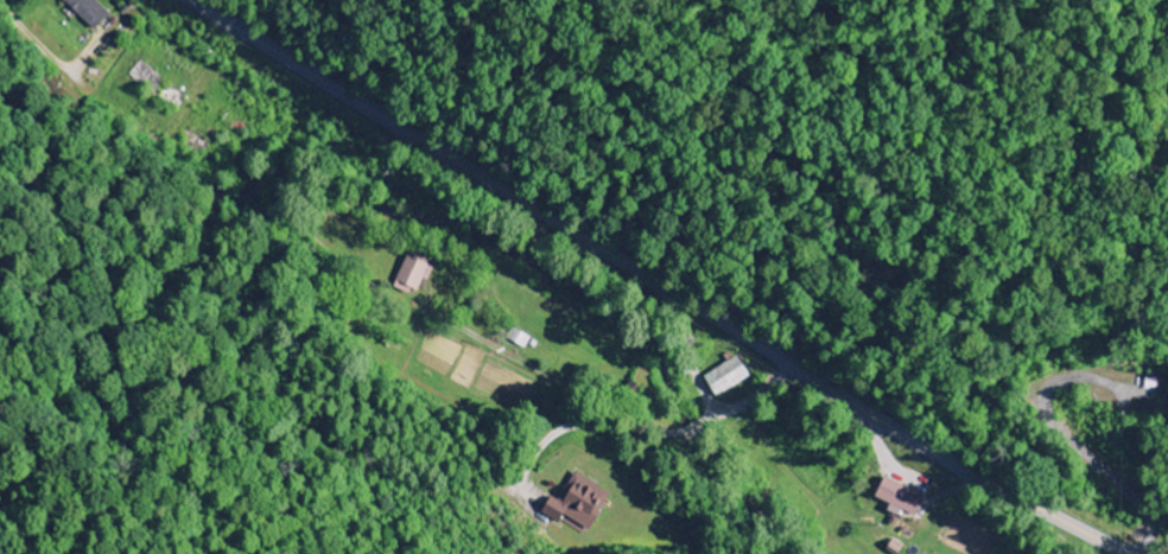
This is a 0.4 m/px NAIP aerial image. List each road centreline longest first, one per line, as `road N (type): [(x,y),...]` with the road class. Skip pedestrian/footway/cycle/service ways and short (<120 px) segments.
road 1 (secondary): [(1130,553),(838,395),(195,0)]
road 2 (residential): [(664,286),(707,420),(685,437),(591,427),(563,433),(539,454),(523,489),(510,491)]
road 3 (residential): [(1,0),(128,114),(154,128),(177,122)]

